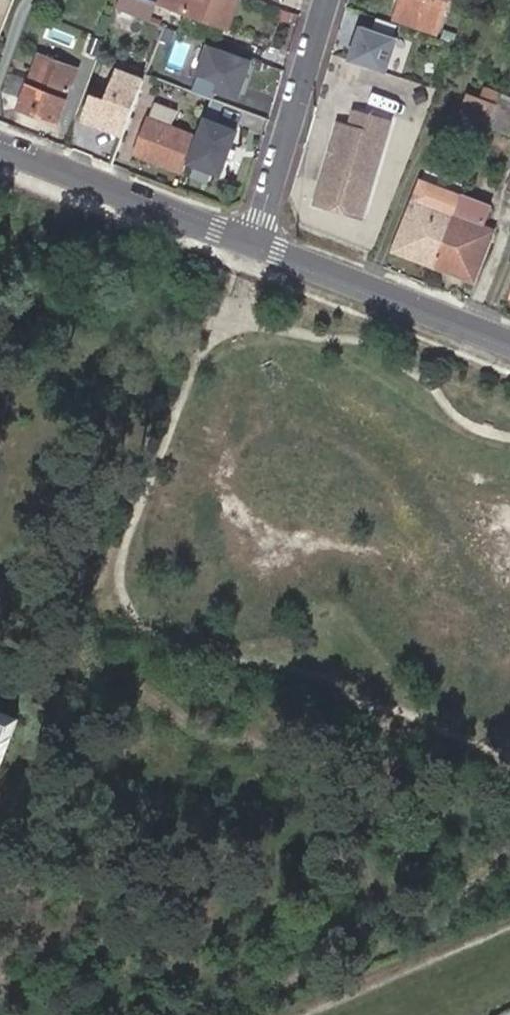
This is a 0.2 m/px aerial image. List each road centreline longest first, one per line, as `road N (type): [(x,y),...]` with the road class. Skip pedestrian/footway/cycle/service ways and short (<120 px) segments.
road 1 (residential): [(0,144),(255,241)]
road 2 (residential): [(255,241),(509,339)]
road 3 (residential): [(255,241),(326,0)]

